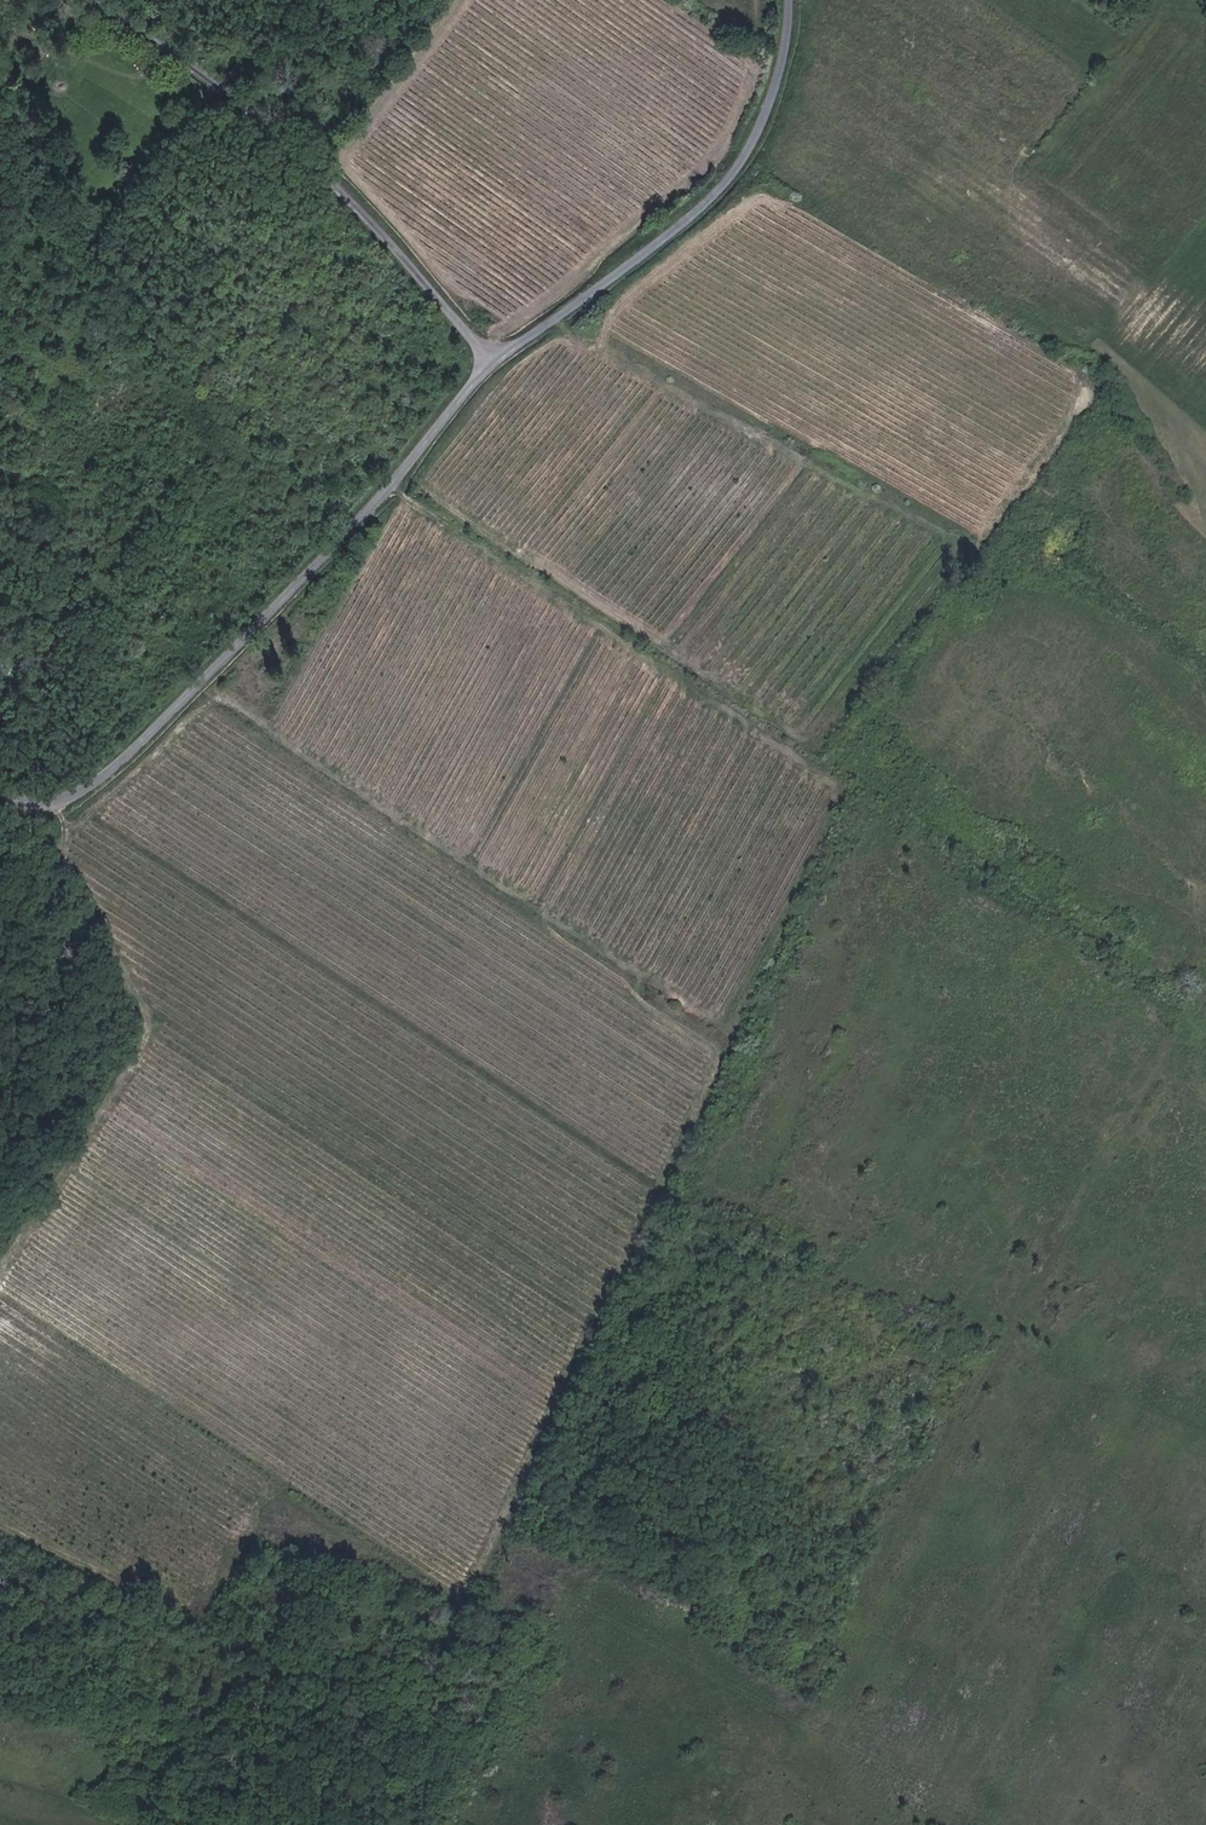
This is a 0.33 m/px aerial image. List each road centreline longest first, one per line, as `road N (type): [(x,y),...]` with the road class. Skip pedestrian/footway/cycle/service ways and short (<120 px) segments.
road 1 (unclassified): [(0,786),(51,802),(98,782),(389,490),(501,356)]
road 2 (unclassified): [(501,356),(276,123),(95,0)]
road 3 (unclassified): [(501,356),(659,252),(719,198),(766,128),(790,49),(791,0)]

